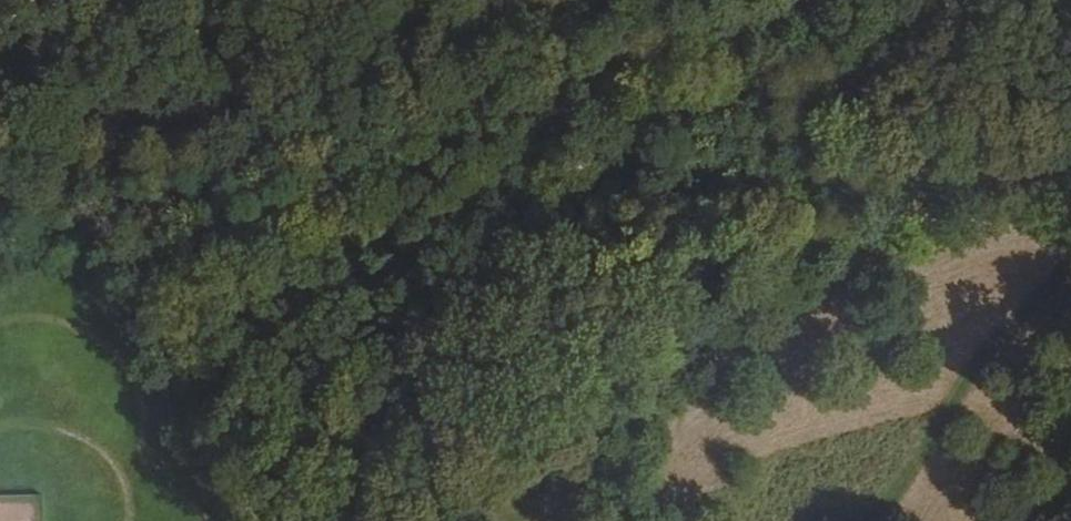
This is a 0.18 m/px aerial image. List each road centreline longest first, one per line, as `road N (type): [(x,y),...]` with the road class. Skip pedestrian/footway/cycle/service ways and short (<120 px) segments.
road 1 (track): [(385,520),(471,320),(649,219),(865,146),(1042,108),(1070,91)]
road 2 (track): [(674,0),(567,59),(509,173),(476,270),(471,320)]

